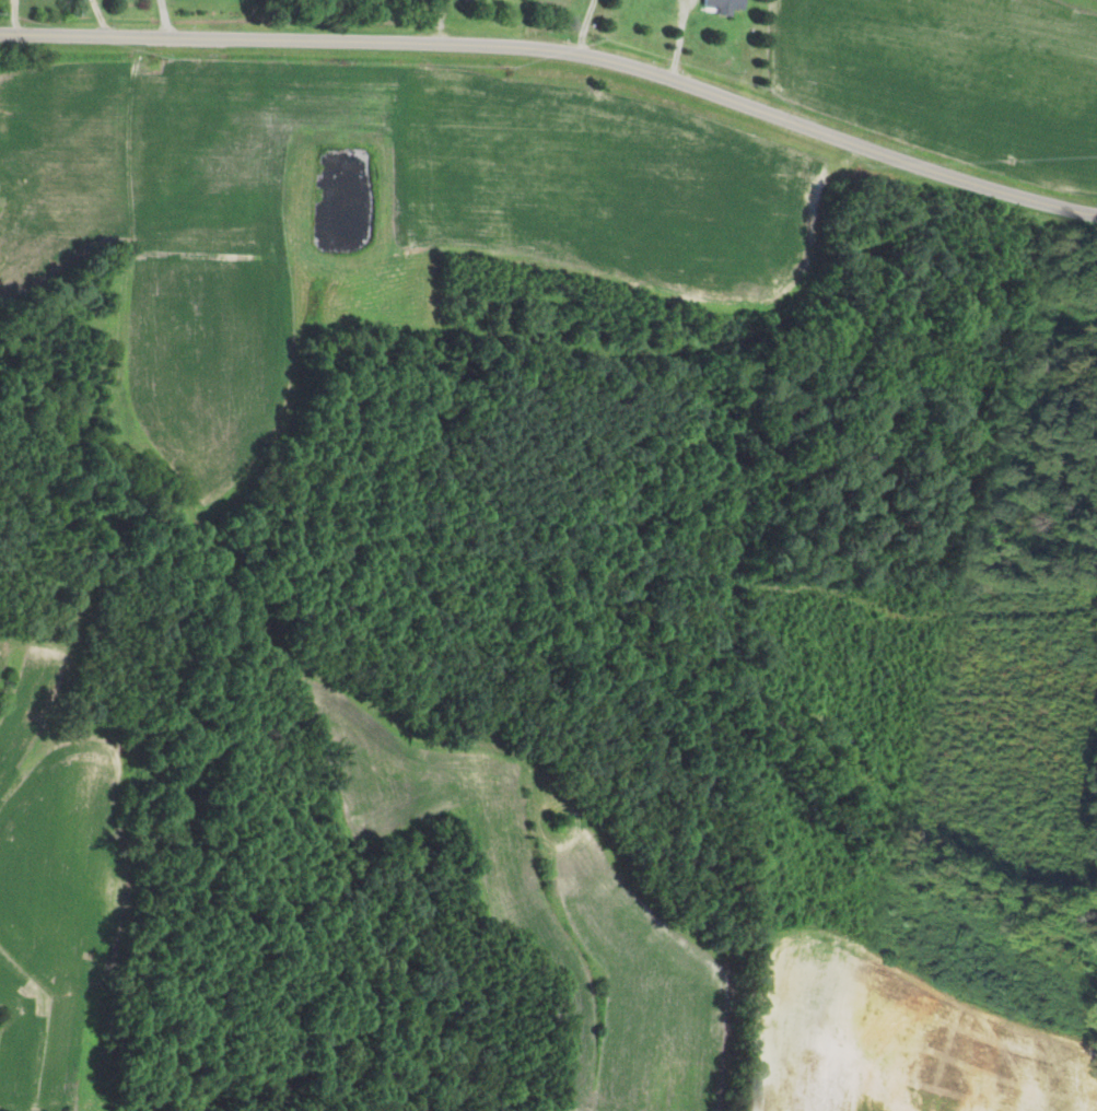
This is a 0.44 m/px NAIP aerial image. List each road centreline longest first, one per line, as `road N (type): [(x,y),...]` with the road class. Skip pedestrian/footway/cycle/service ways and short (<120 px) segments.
road 1 (residential): [(1096,188),(504,42),(0,32)]

